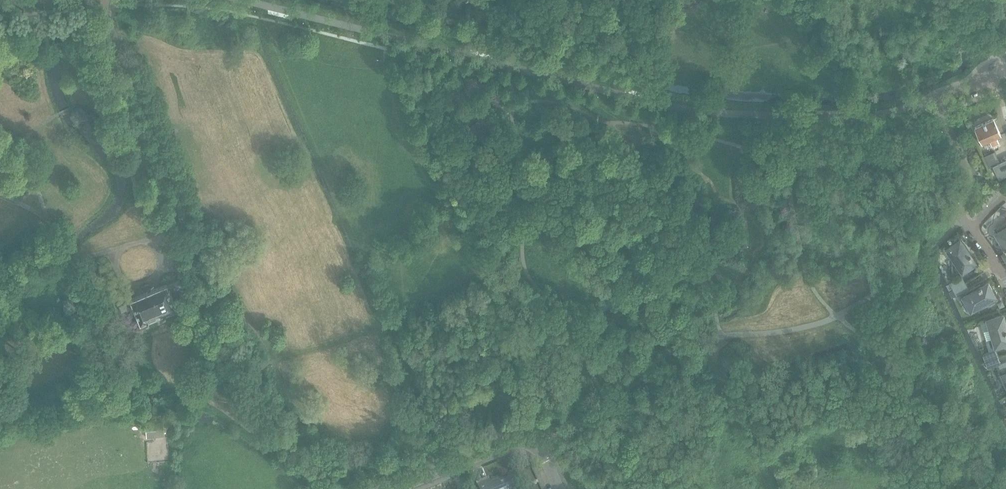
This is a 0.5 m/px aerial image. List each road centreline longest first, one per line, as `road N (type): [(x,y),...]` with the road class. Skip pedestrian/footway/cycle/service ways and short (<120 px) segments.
road 1 (residential): [(558,488),(539,446),(528,439),(379,488)]

